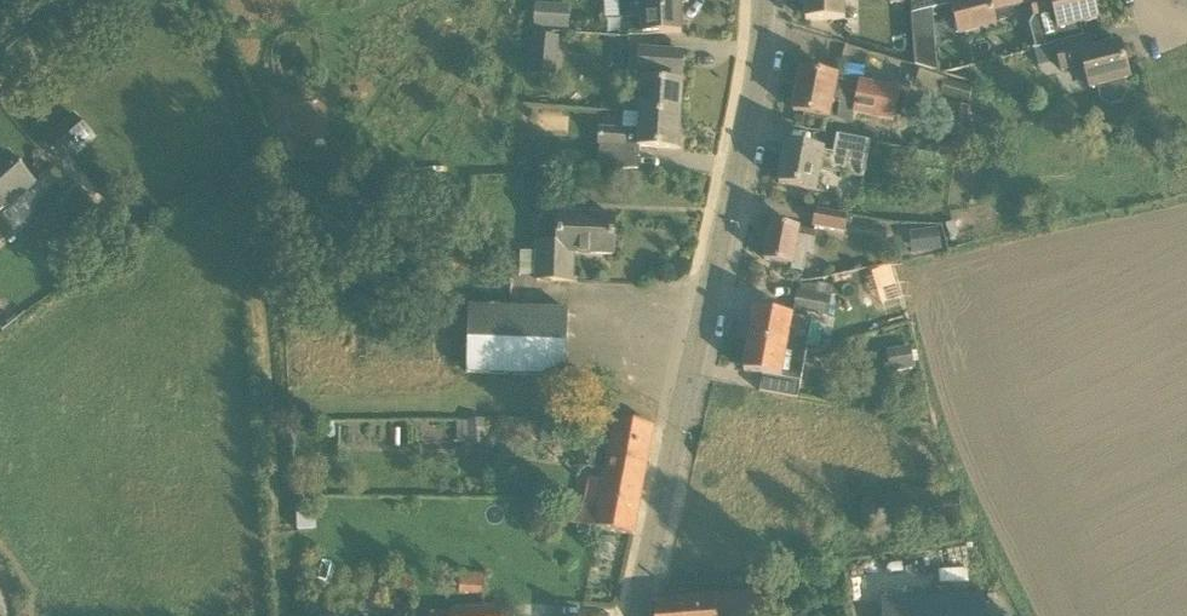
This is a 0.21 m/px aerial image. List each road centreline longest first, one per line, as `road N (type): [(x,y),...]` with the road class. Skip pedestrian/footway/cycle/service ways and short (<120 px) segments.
road 1 (residential): [(626,615),(758,83),(763,0)]

